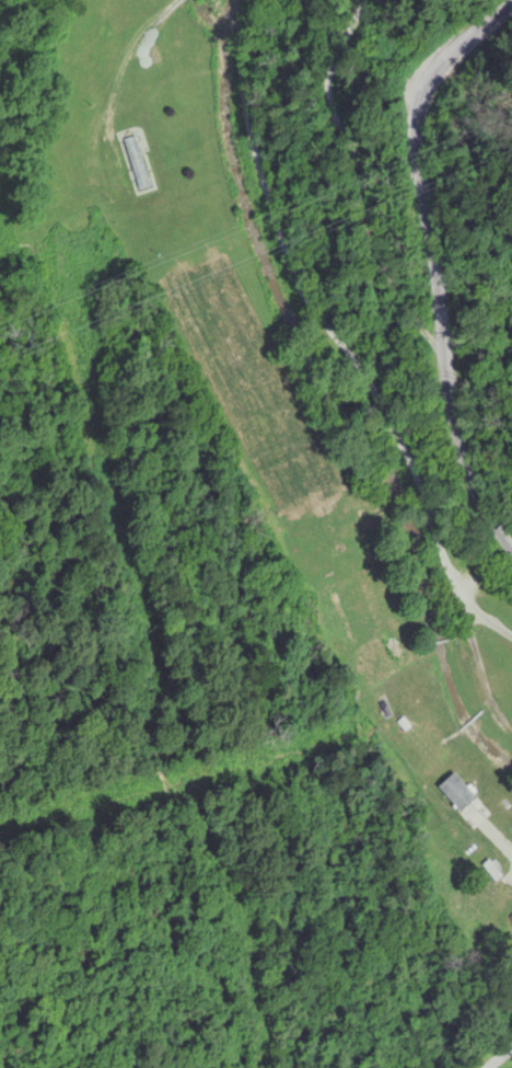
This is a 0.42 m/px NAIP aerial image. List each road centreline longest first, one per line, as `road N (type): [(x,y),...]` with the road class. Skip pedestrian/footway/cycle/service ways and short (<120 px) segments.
road 1 (tertiary): [(511,553),(472,502),(441,377),(449,289),(409,139),(422,89),(455,49),(511,8)]
road 2 (residential): [(354,328),(280,207),(255,135),(230,0)]
road 3 (residential): [(511,634),(476,612),(446,565),(354,328)]

